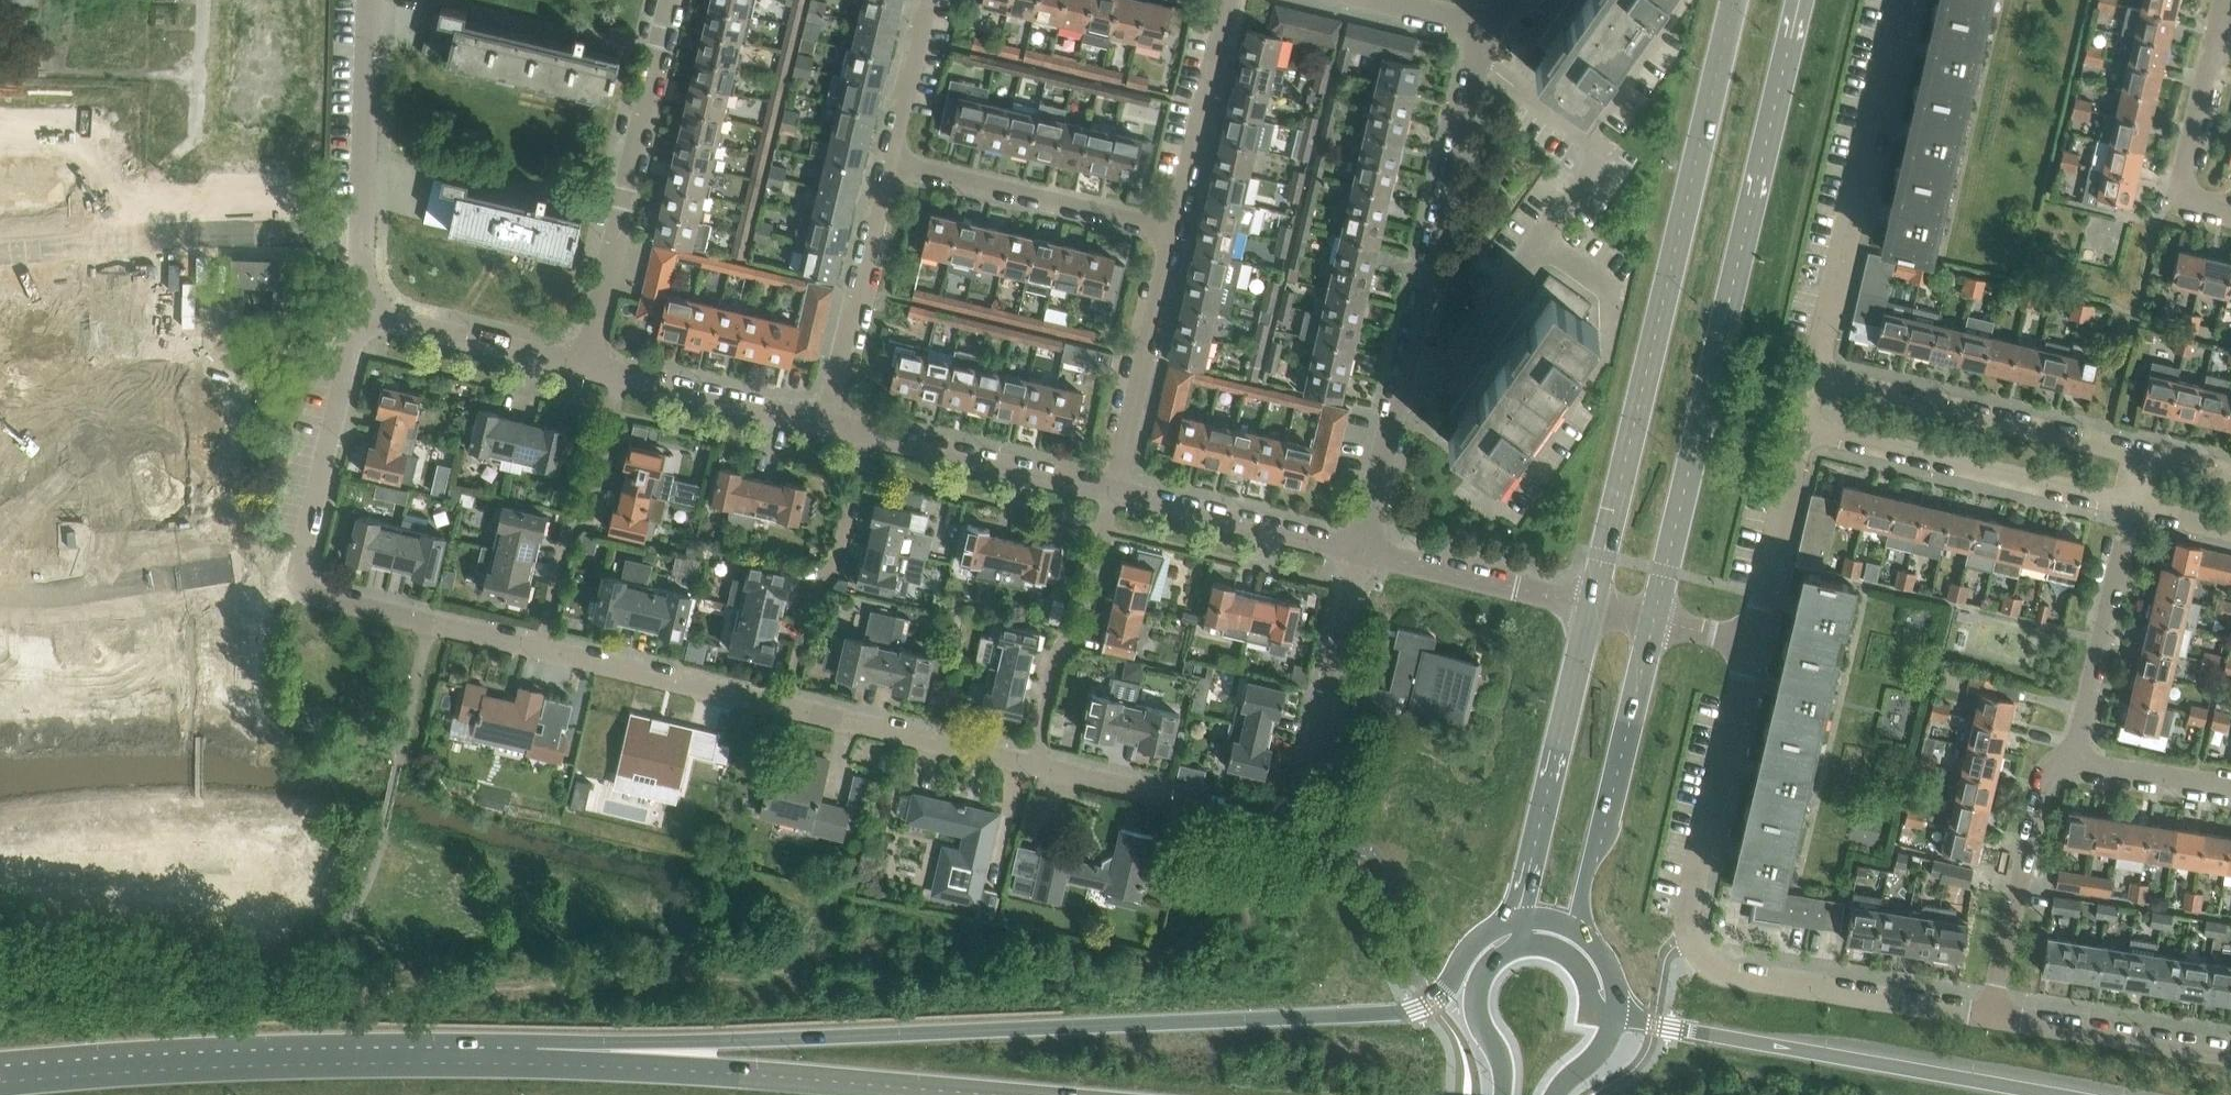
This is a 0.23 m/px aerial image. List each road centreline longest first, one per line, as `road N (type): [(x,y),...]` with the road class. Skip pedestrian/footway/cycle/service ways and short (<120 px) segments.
road 1 (primary): [(1439,996),(1386,1013),(709,1041),(538,1063)]
road 2 (secondary): [(1654,620),(1803,0)]
road 3 (secondary): [(1734,0),(1591,605)]
road 4 (residential): [(1361,550),(1487,25)]
road 5 (primary): [(538,1063),(276,1063),(0,1082)]
road 6 (residential): [(1361,550),(1291,810),(1273,815),(1031,759)]
road 7 (residential): [(543,647),(302,587),(300,568),(367,314)]
road 8 (primary): [(1010,1094),(538,1063)]
road 9 (primary): [(2052,1094),(1614,1015)]
road 10 (residential): [(1813,379),(1904,0)]
road 11 (residential): [(579,366),(667,0)]
road 12 (residential): [(364,236),(228,233),(0,251)]
road 13 (residential): [(2146,463),(1813,379)]
road 14 (residential): [(1799,435),(2131,512)]
road 15 (residential): [(1689,937),(1704,960),(1731,973),(1993,1016)]
road 16 (secondary): [(1591,605),(1519,919)]
road 17 (secondary): [(1574,929),(1654,620)]
road 18 (residential): [(1689,937),(1687,911),(1748,642)]
road 19 (residential): [(1176,228),(889,161)]
road 20 (residential): [(543,647),(559,552),(596,474),(616,375)]
road 21 (residential): [(784,702),(805,613),(833,564),(860,433)]
road 22 (residential): [(1993,1016),(2042,789),(2080,758)]
road 23 (residential): [(1031,759),(1094,522),(1114,494)]
road 24 (residential): [(1114,494),(1176,228)]
road 25 (residential): [(827,425),(889,161)]
road 26 (residential): [(1114,494),(860,433)]
road 27 (residential): [(1031,759),(784,702)]
road 28 (residential): [(1361,550),(1114,494)]
road 29 (residential): [(2080,758),(2080,729),(2131,512)]
road 30 (residential): [(2230,217),(2185,198),(2225,0)]
road 31 (residential): [(784,702),(543,647)]
road 32 (residential): [(1993,1016),(2230,1057)]
road 33 (residential): [(0,594),(237,577)]
road 34 (residential): [(1591,605),(1361,550)]
road 35 (residential): [(364,236),(369,0)]
road 36 (residential): [(1176,228),(1229,0)]
road 37 (residential): [(579,366),(367,314)]
road 38 (residential): [(827,425),(616,375)]
road 39 (residential): [(1748,642),(1799,435)]
road 40 (secondary): [(1517,946),(1487,966),(1475,999),(1503,1094)]
road 41 (residential): [(889,161),(927,0)]
road 42 (residential): [(2080,758),(2230,788)]
road 43 (secondary): [(1614,1015),(1594,1009),(1568,955),(1517,946)]

